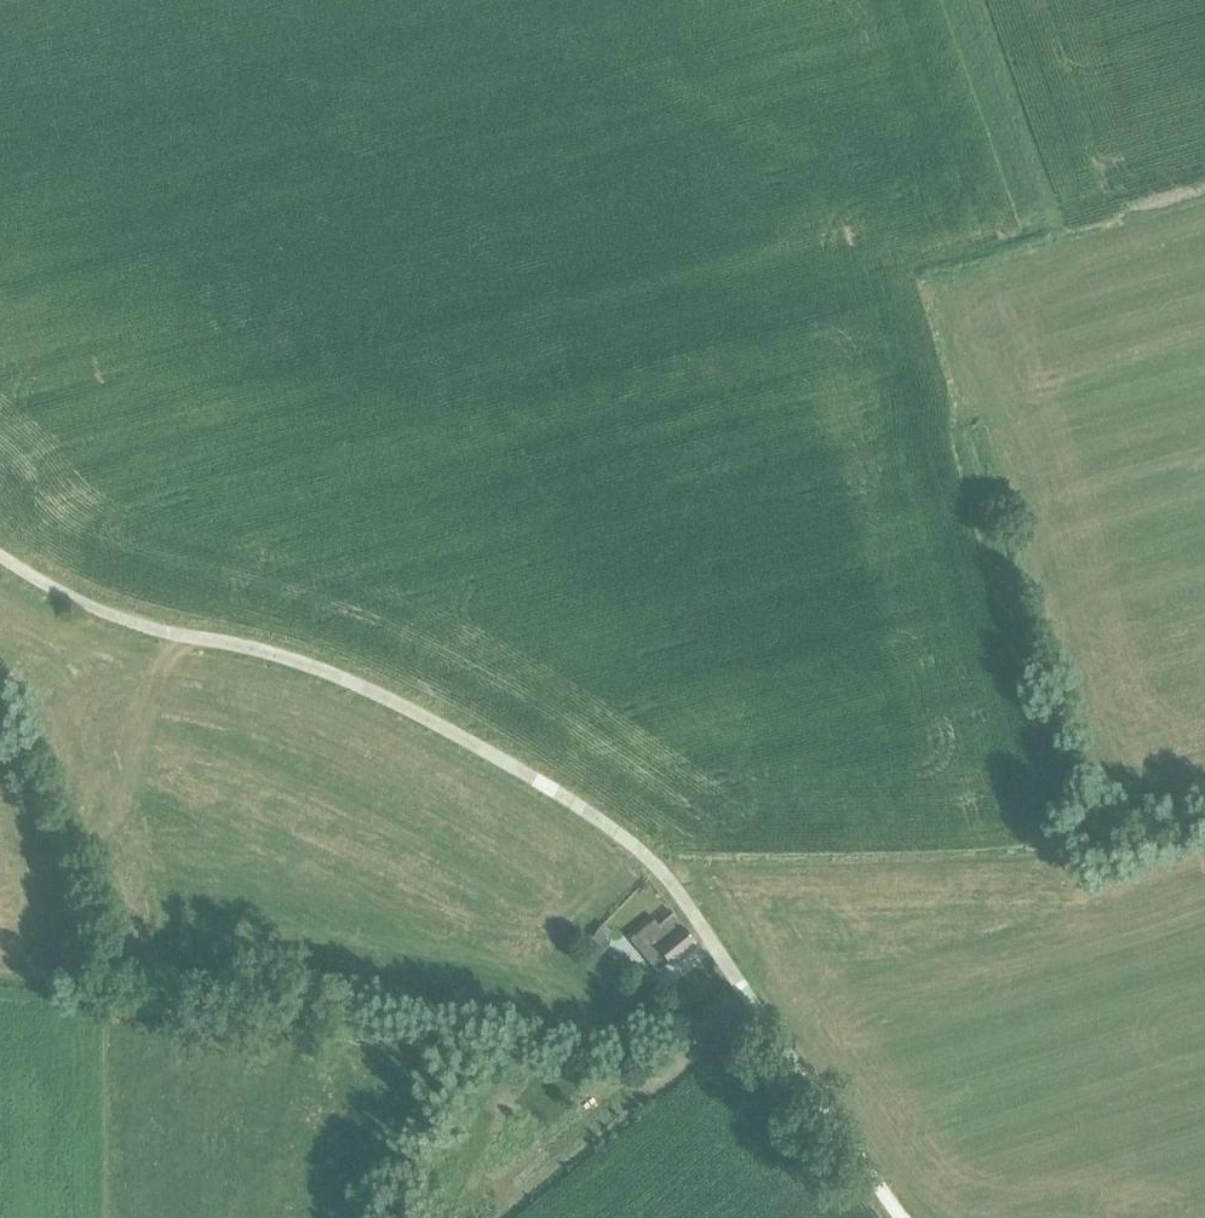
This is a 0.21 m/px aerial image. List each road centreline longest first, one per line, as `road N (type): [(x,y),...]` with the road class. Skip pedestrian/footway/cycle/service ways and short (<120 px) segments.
road 1 (unclassified): [(902,1217),(678,892),(621,835),(369,690),(270,653),(113,616),(0,555)]

